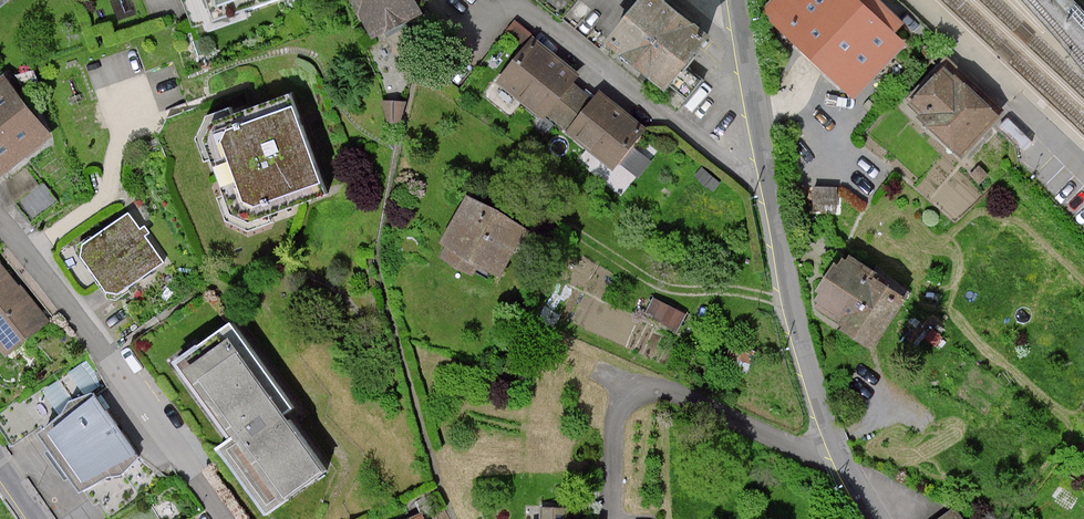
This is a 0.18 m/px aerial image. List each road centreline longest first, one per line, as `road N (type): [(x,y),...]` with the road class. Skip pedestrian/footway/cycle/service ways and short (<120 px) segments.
road 1 (residential): [(878,518),(841,463),(786,297),(735,0)]
road 2 (residential): [(0,226),(226,518)]

